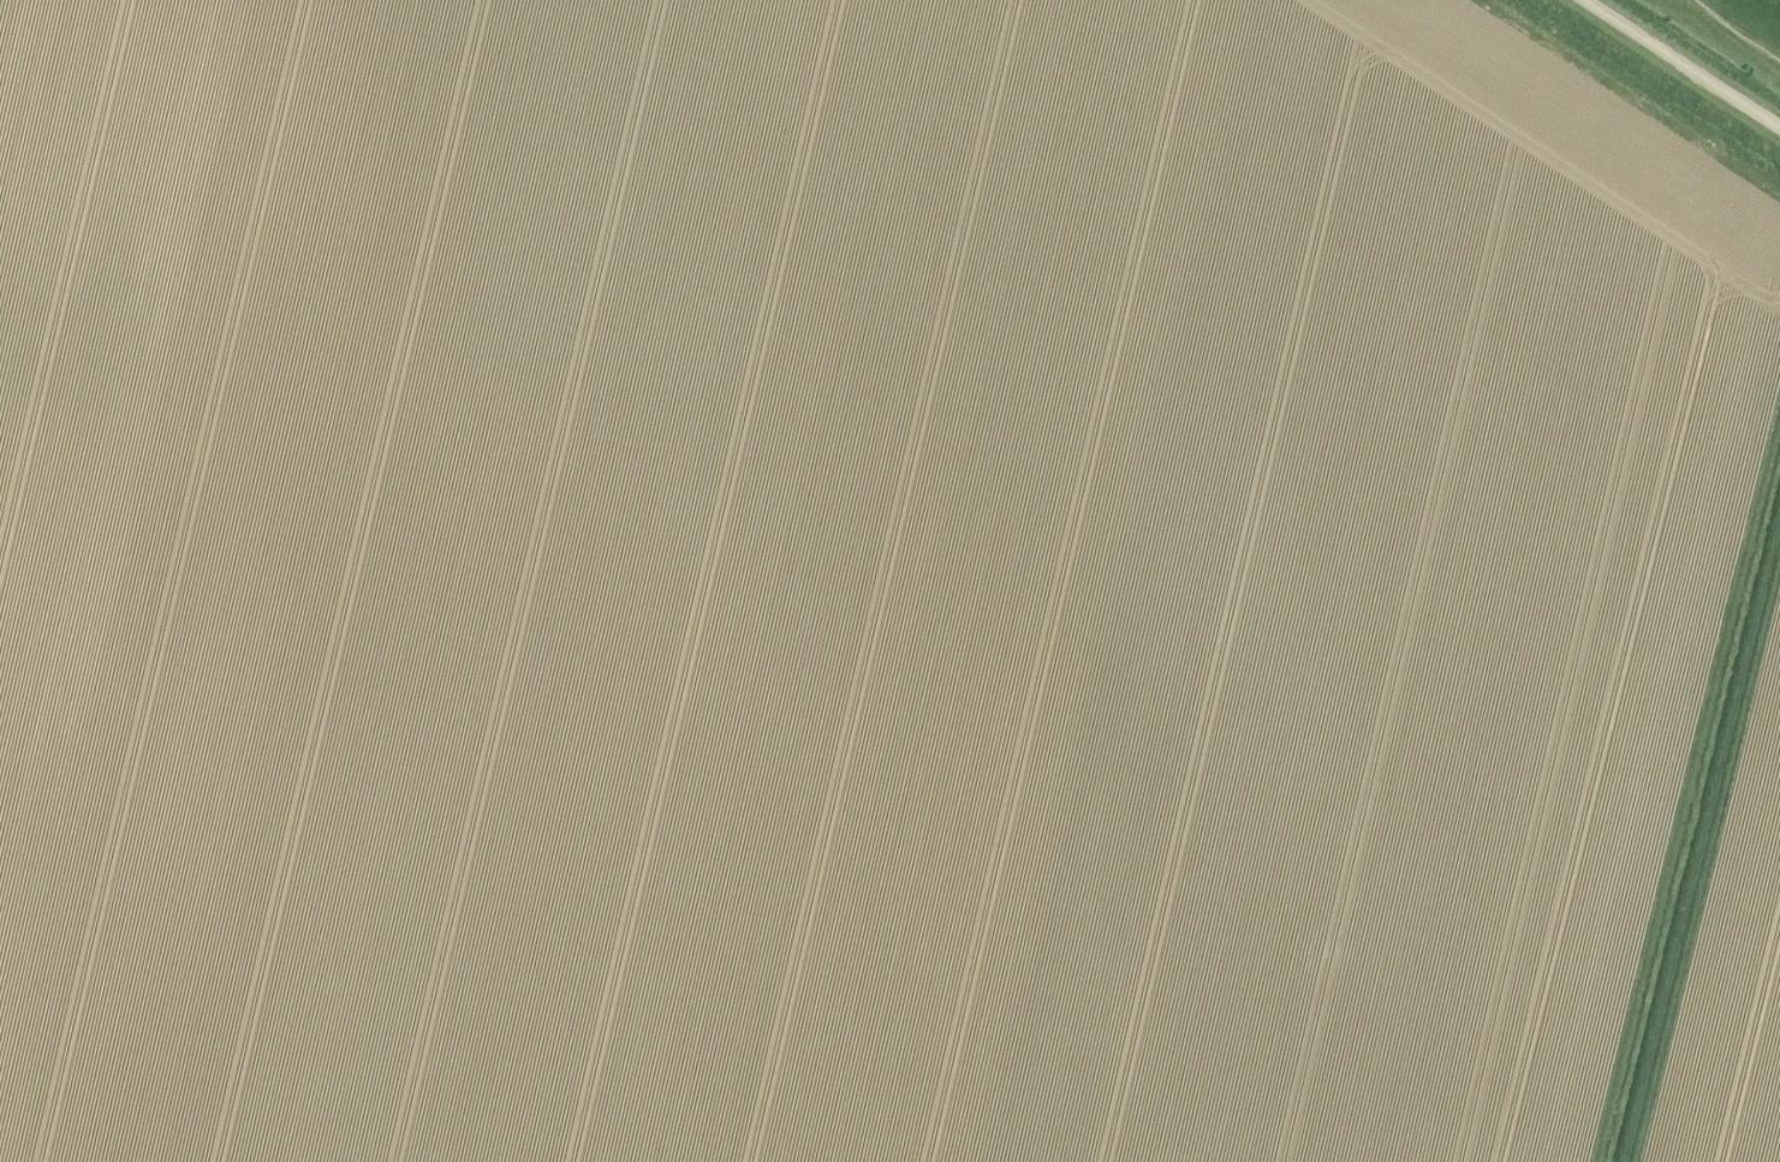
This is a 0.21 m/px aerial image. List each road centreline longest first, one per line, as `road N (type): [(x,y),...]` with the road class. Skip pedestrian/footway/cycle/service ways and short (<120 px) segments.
road 1 (unclassified): [(1779,136),(1574,0)]

